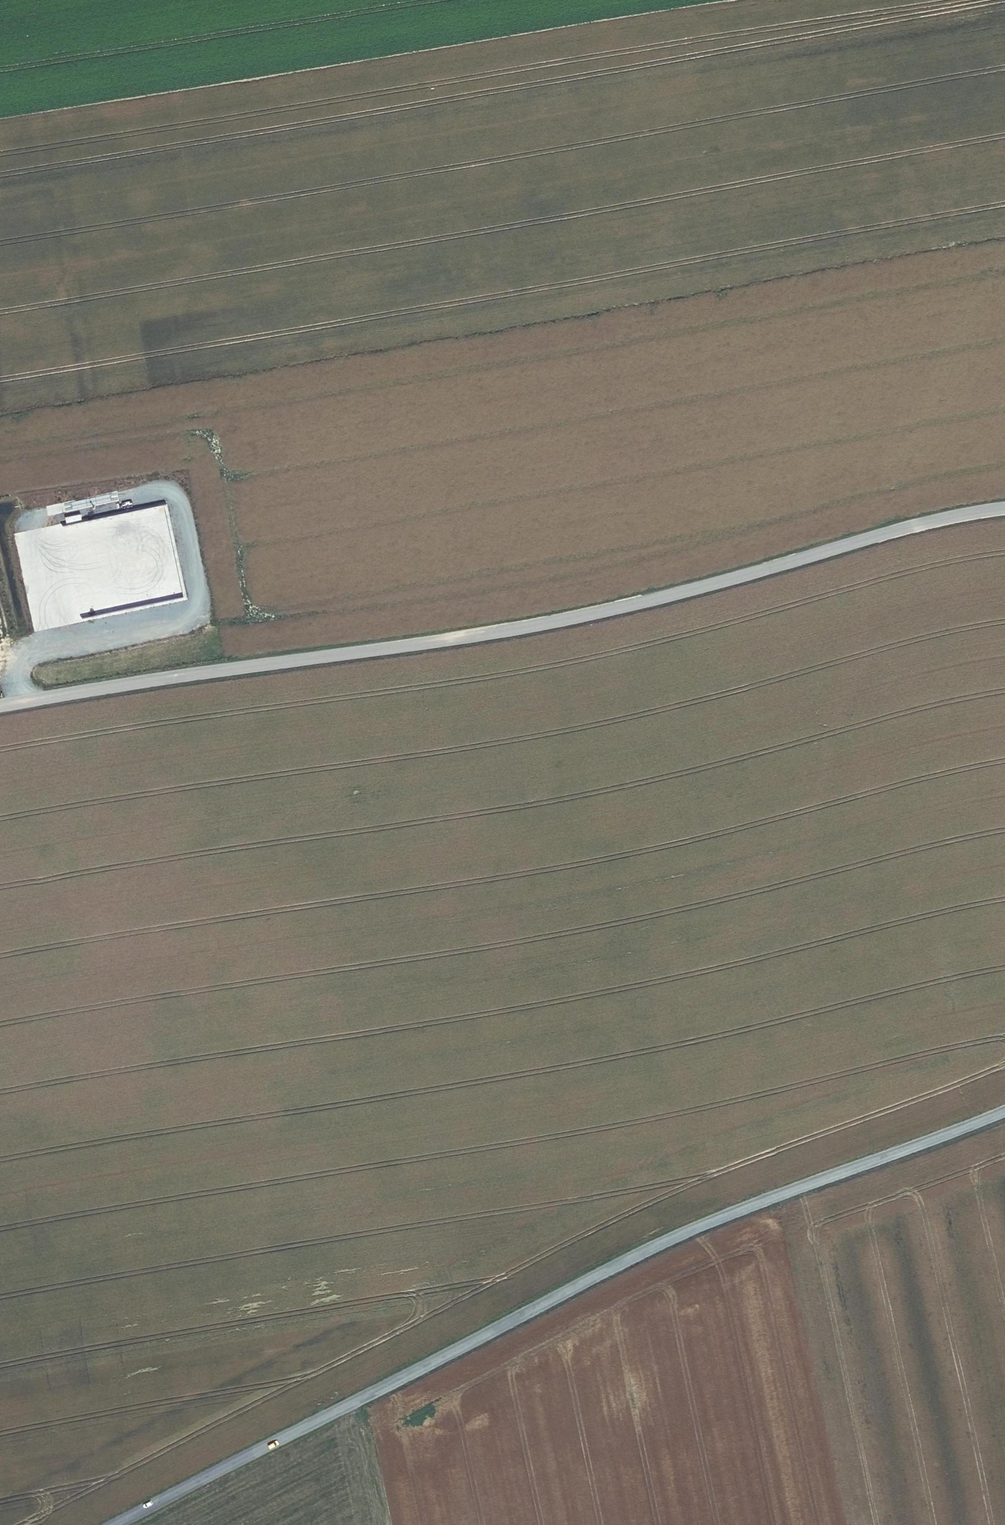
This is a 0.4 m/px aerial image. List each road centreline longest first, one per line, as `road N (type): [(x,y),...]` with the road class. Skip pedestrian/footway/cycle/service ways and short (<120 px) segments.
road 1 (unclassified): [(1004,505),(541,625),(0,706)]
road 2 (tertiary): [(120,1524),(716,1221),(1004,1113)]

